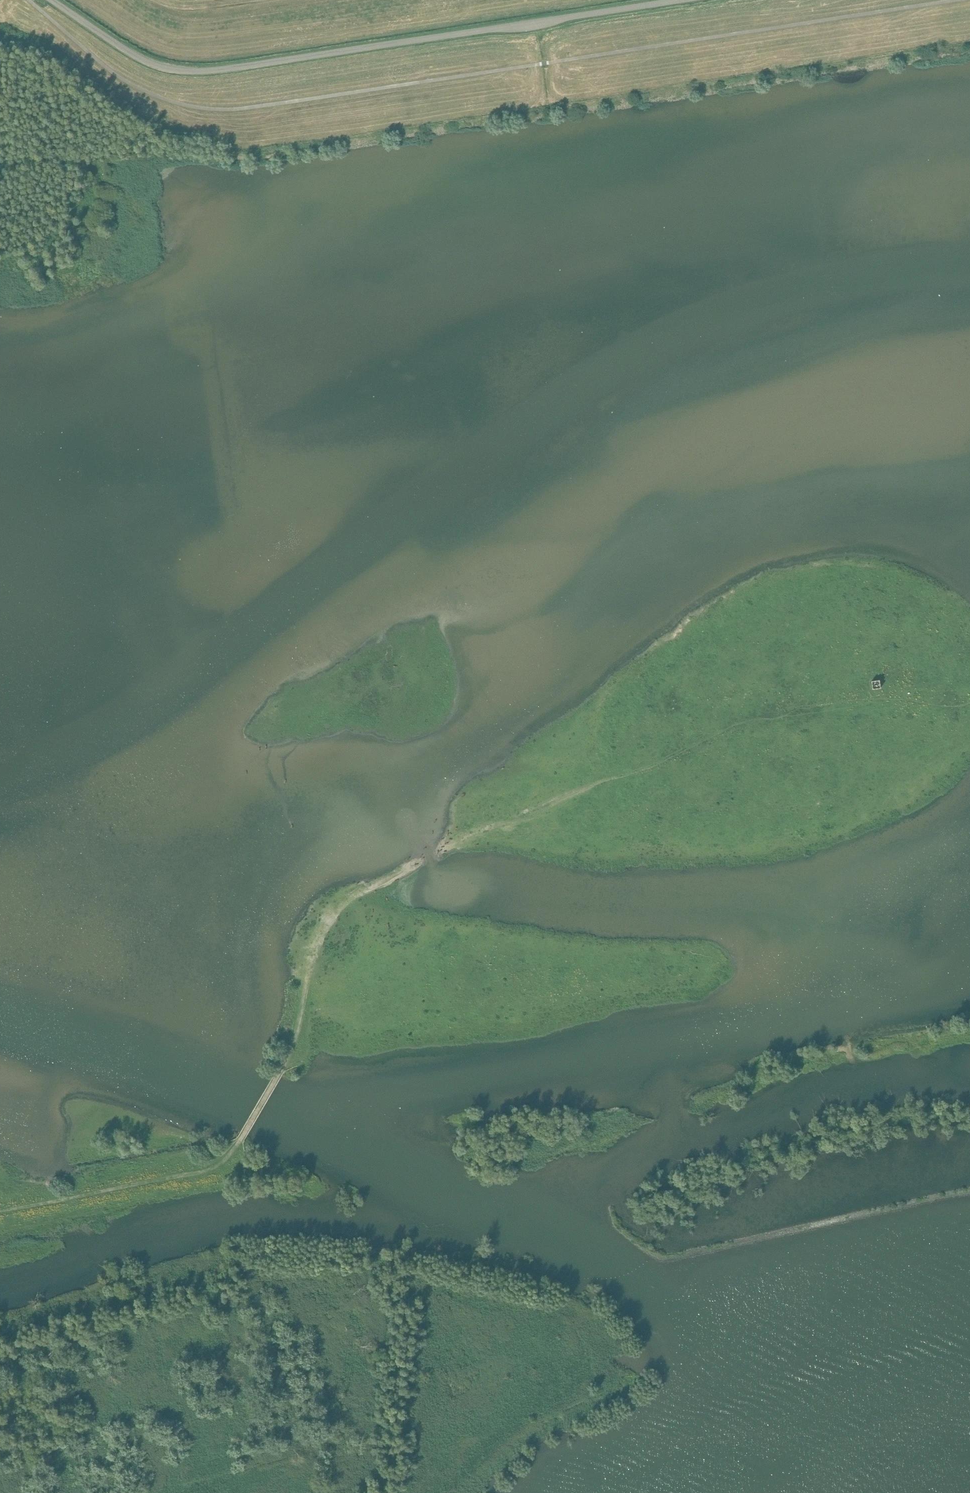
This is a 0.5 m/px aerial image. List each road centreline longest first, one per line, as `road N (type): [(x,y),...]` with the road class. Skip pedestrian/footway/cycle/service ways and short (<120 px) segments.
road 1 (unclassified): [(52,0),(136,56),(200,71),(676,0)]

